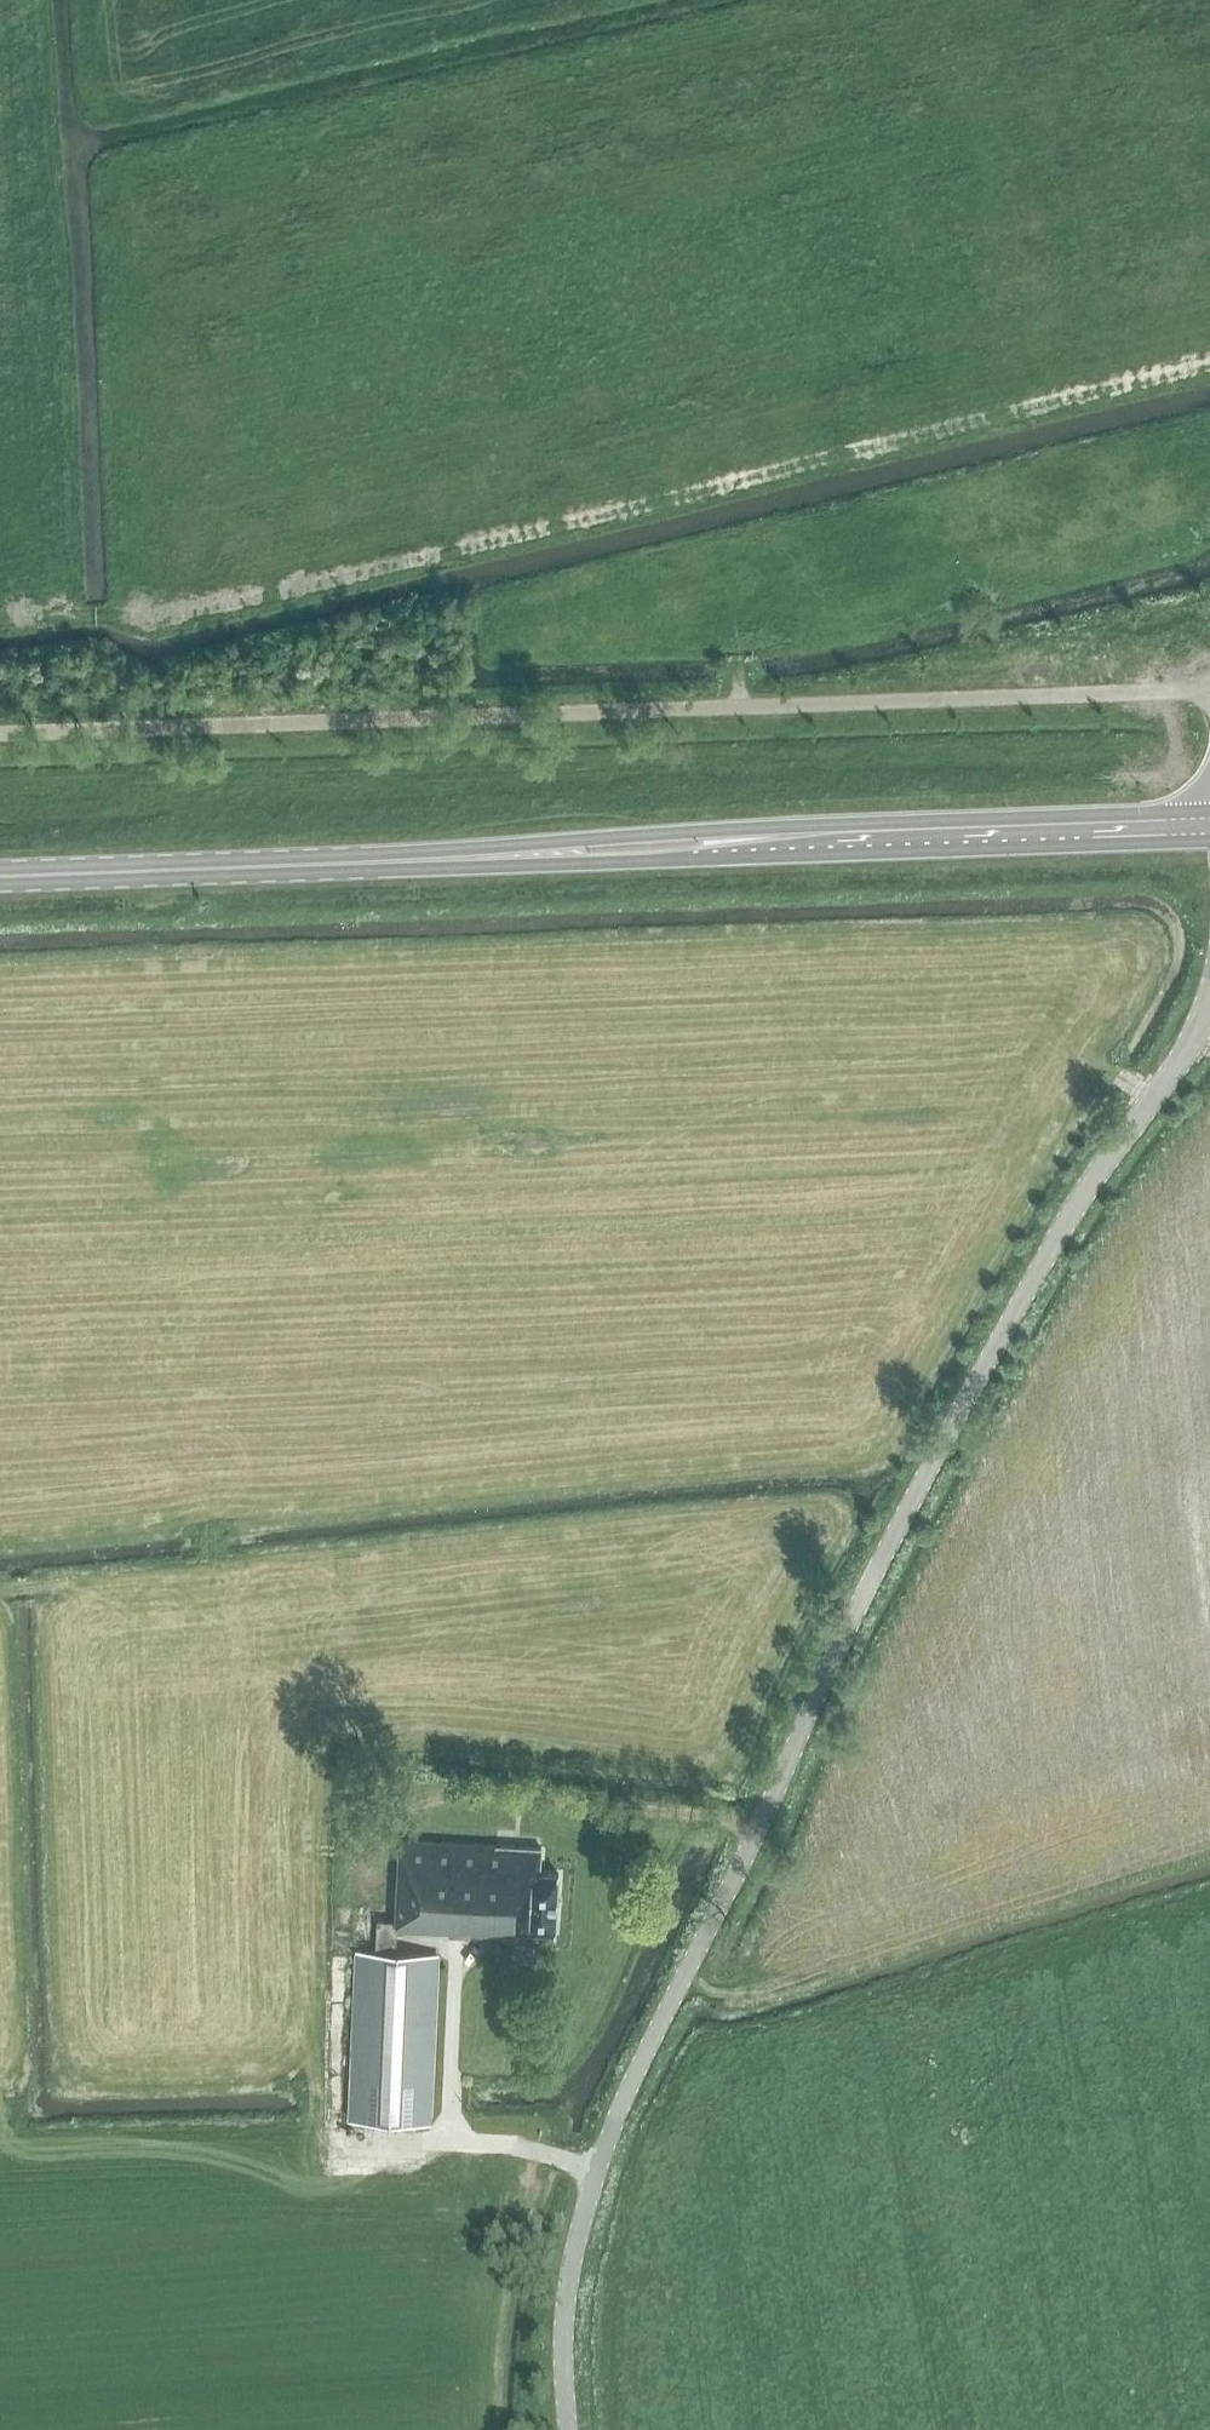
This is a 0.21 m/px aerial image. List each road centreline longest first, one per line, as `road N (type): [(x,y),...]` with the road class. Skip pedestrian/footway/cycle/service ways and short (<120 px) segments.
road 1 (tertiary): [(568,2429),(568,2285),(584,2213),(629,2090),(905,1515),(1072,1212),(1184,1055),(1209,1006)]
road 2 (unclassified): [(0,735),(1209,691)]
road 3 (primary): [(1209,812),(587,840),(428,860)]
road 4 (primary): [(428,860),(588,863),(1209,839)]
road 5 (primary): [(0,877),(428,860)]

